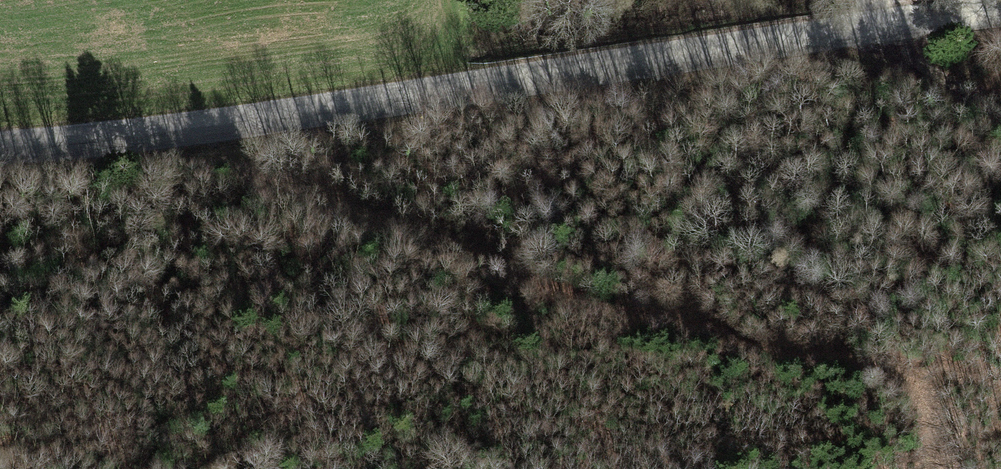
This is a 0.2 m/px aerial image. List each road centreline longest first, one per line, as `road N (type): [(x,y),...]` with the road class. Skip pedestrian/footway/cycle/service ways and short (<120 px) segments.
road 1 (unclassified): [(0,143),(197,126),(1000,25)]
road 2 (track): [(197,126),(297,190),(527,291),(905,393),(926,427),(932,468)]
road 3 (track): [(1000,114),(890,34),(878,0)]

